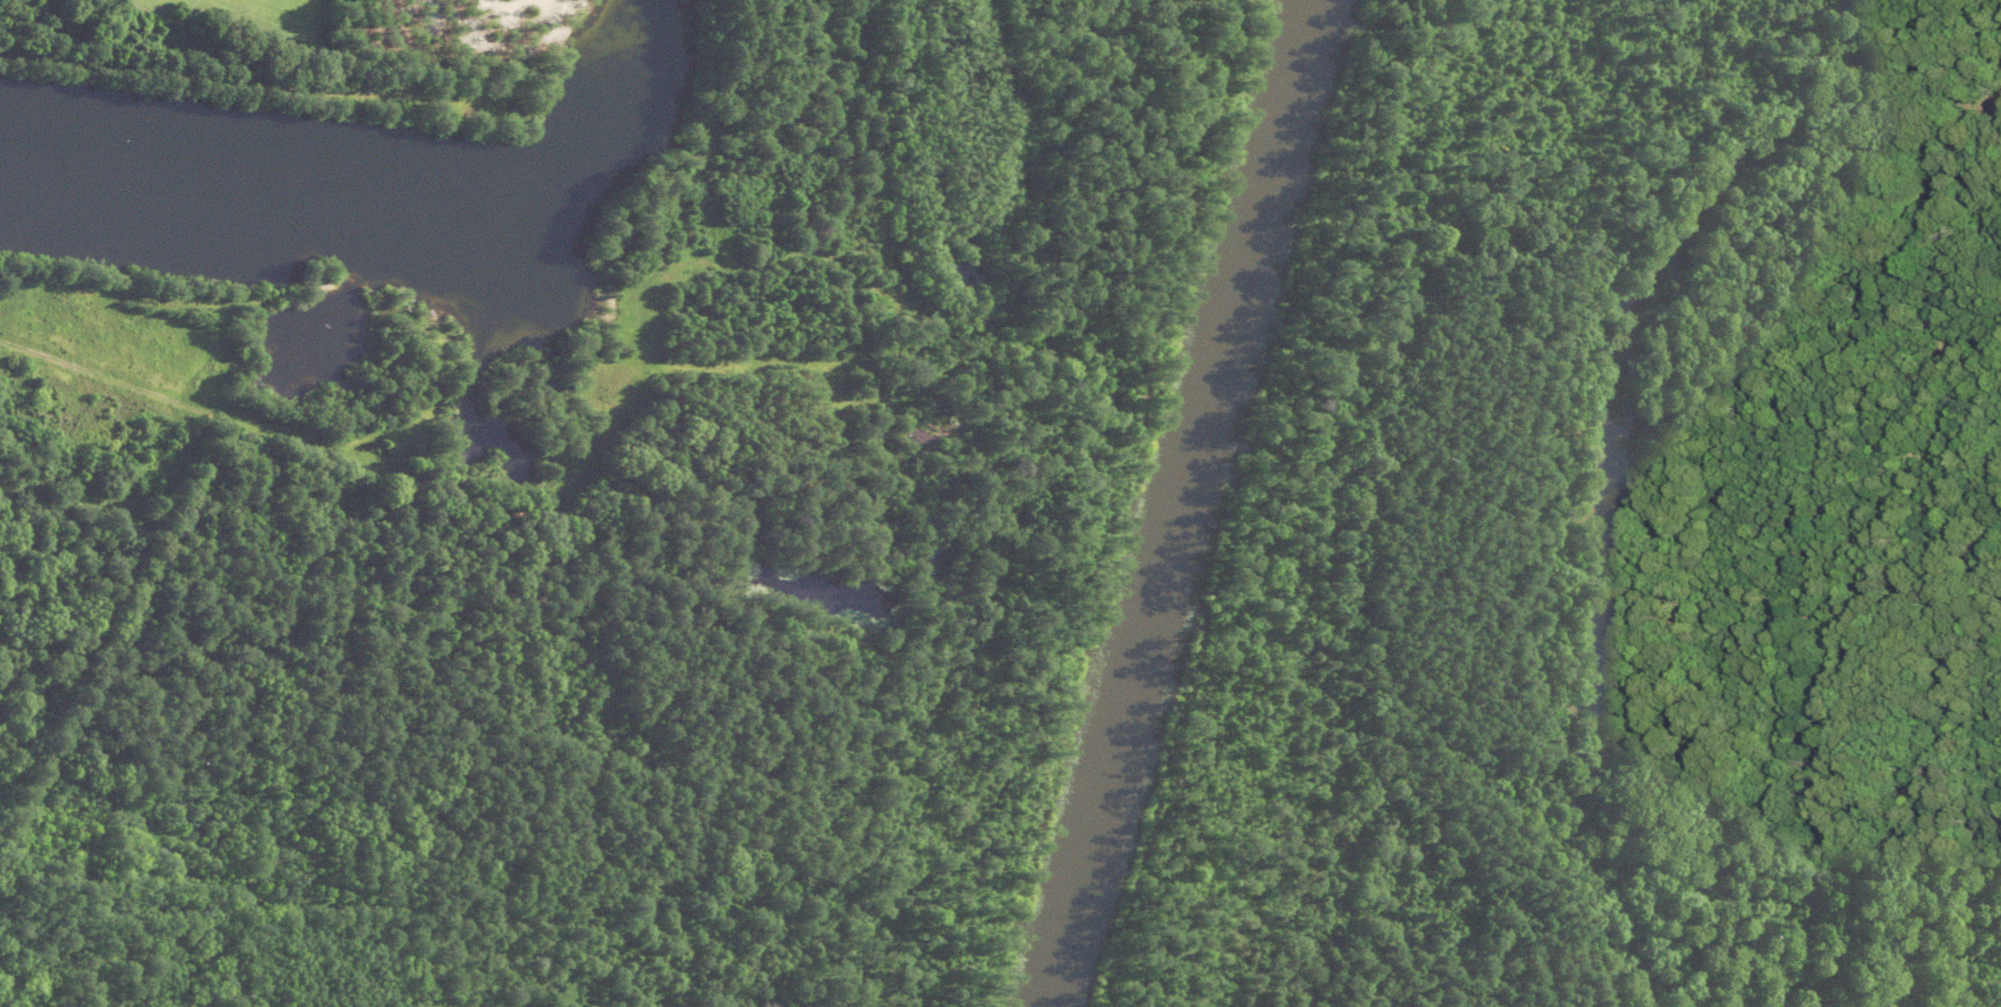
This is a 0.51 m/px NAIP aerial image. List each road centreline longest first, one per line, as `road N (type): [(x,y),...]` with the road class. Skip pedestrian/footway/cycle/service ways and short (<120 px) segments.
road 1 (residential): [(1098,0),(1088,75),(1014,328),(974,343),(648,239),(555,507),(495,522),(0,353)]

